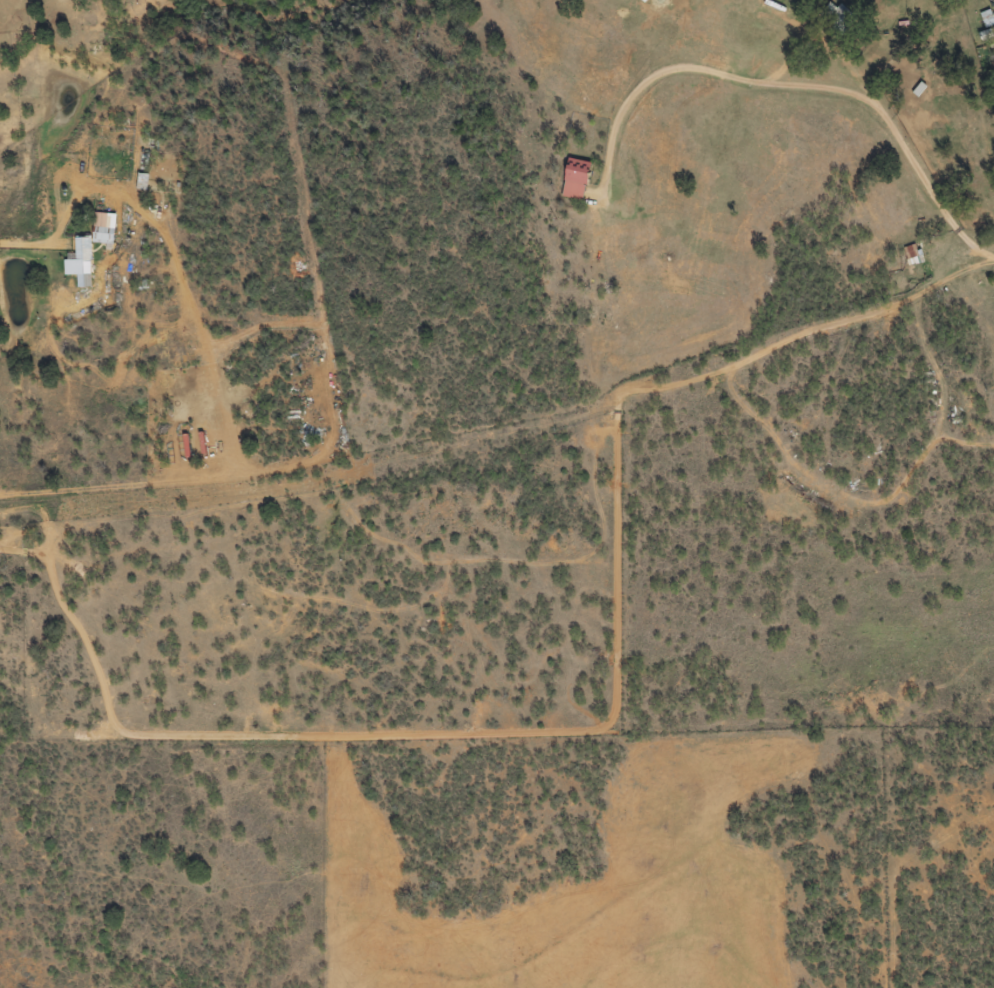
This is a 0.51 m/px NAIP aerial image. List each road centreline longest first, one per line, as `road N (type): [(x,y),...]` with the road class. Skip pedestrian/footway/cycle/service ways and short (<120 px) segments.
road 1 (residential): [(993,245),(962,231),(893,127),(814,87),(611,142),(562,211),(561,229)]

